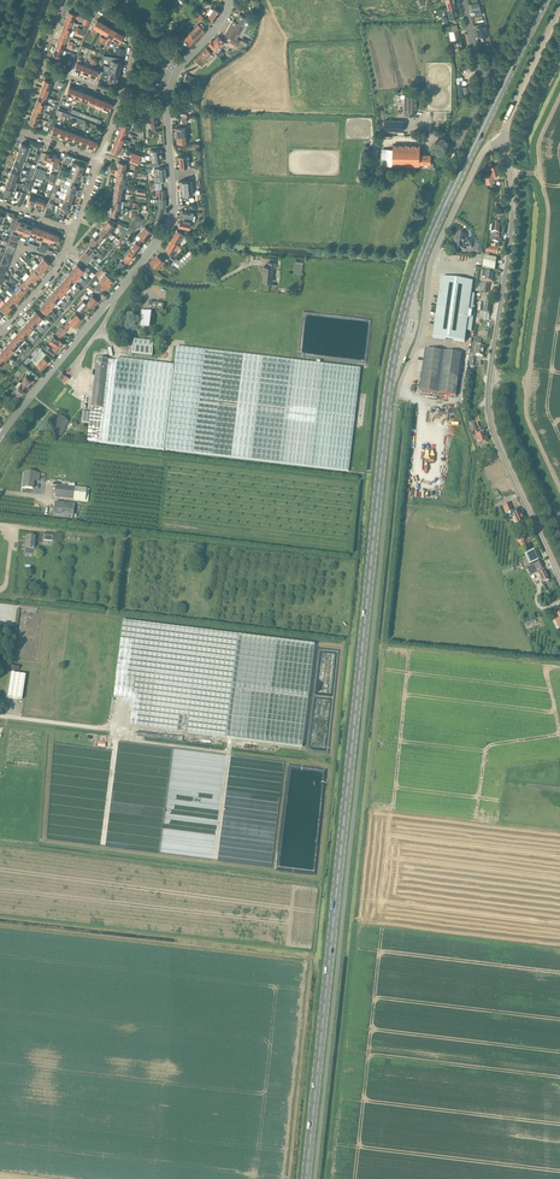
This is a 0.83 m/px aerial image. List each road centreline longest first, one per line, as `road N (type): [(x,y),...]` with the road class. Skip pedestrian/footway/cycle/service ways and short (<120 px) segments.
road 1 (secondary): [(305,1178),(397,345),(431,235),(545,0)]
road 2 (unclassified): [(0,437),(169,224),(170,88),(230,0)]
road 3 (unclassified): [(559,578),(489,415),(512,225),(504,143)]
road 4 (unclassified): [(396,406),(421,327),(433,255),(484,150),(504,143)]
road 5 (track): [(116,740),(229,753),(215,862)]
road 6 (unclassified): [(504,143),(508,118),(559,9)]
road 7 (residential): [(123,99),(132,32),(77,0)]
road 8 (residential): [(0,334),(62,261),(75,231)]

